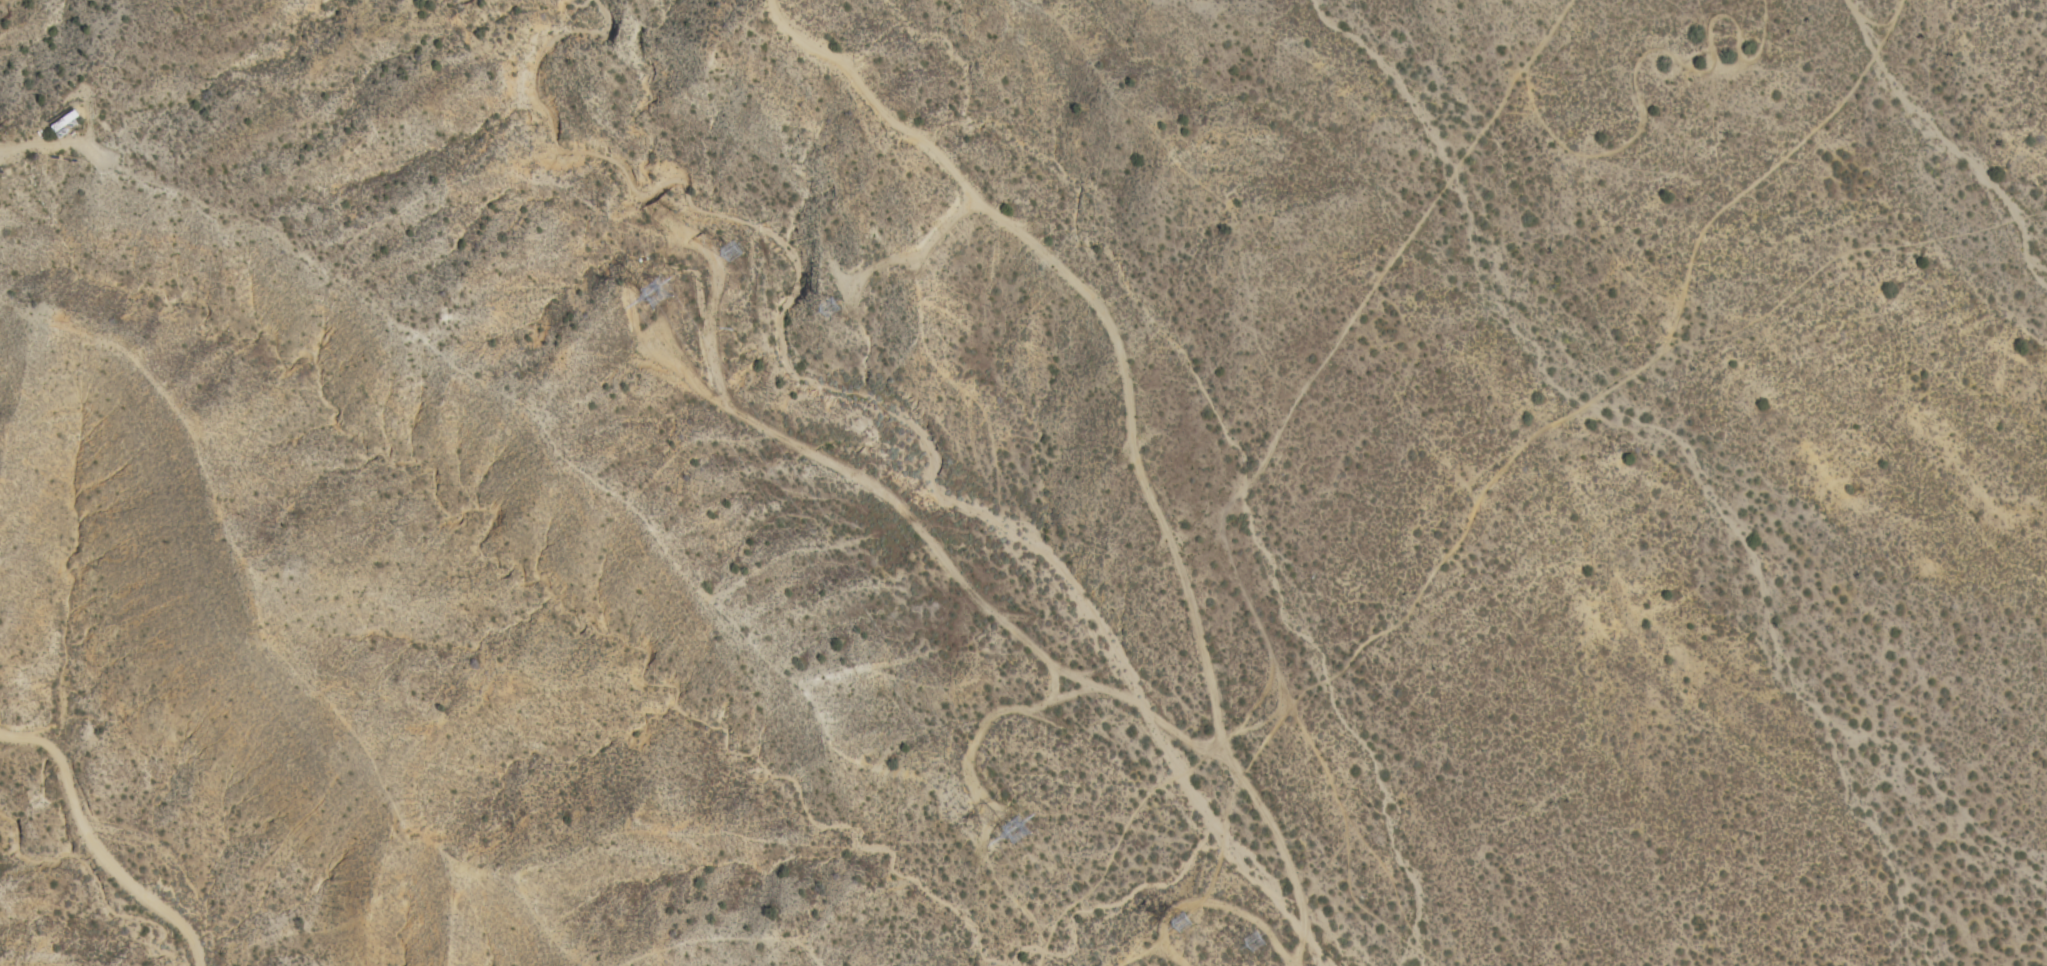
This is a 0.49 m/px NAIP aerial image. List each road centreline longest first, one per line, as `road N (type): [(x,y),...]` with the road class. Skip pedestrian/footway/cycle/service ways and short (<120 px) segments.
road 1 (track): [(0,746),(53,759),(102,866),(189,937),(200,965)]

